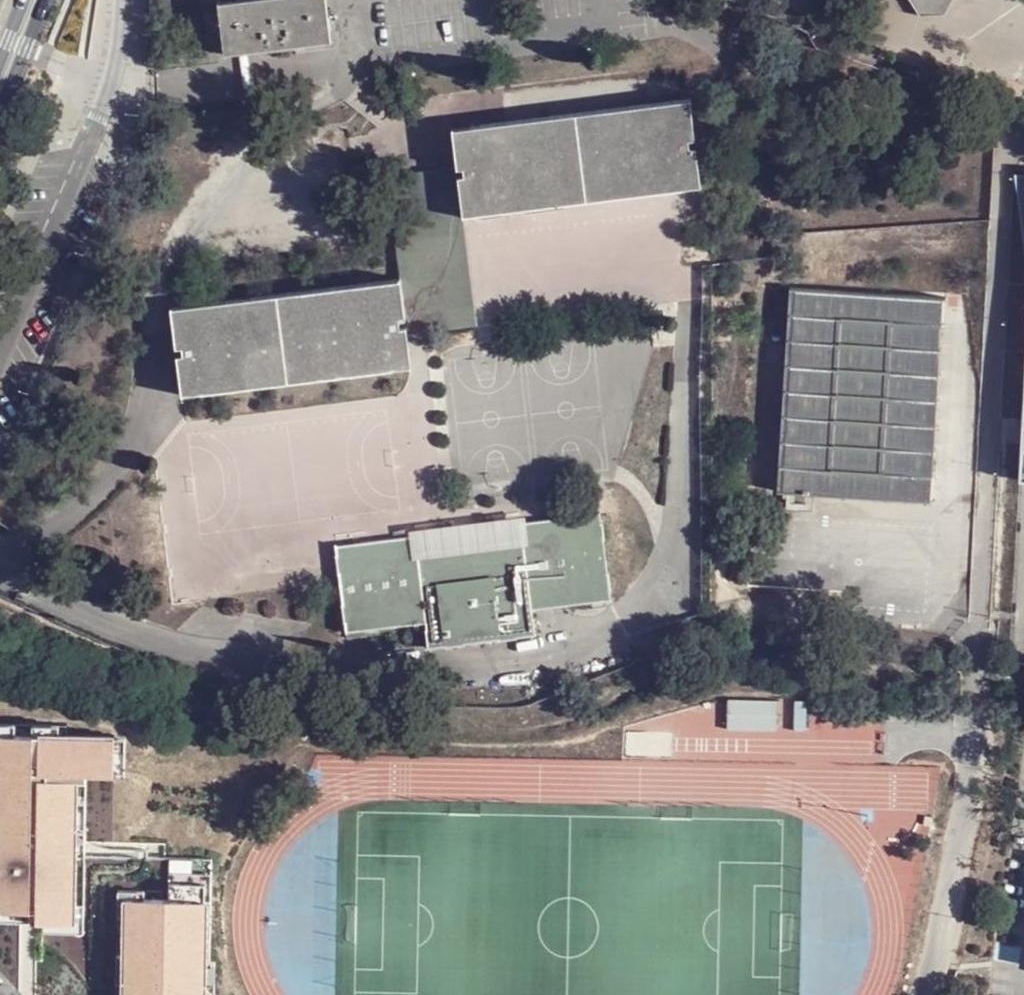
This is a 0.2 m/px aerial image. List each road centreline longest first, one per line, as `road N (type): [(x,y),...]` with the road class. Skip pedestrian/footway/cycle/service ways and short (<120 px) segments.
road 1 (residential): [(0,351),(102,113),(121,0)]

